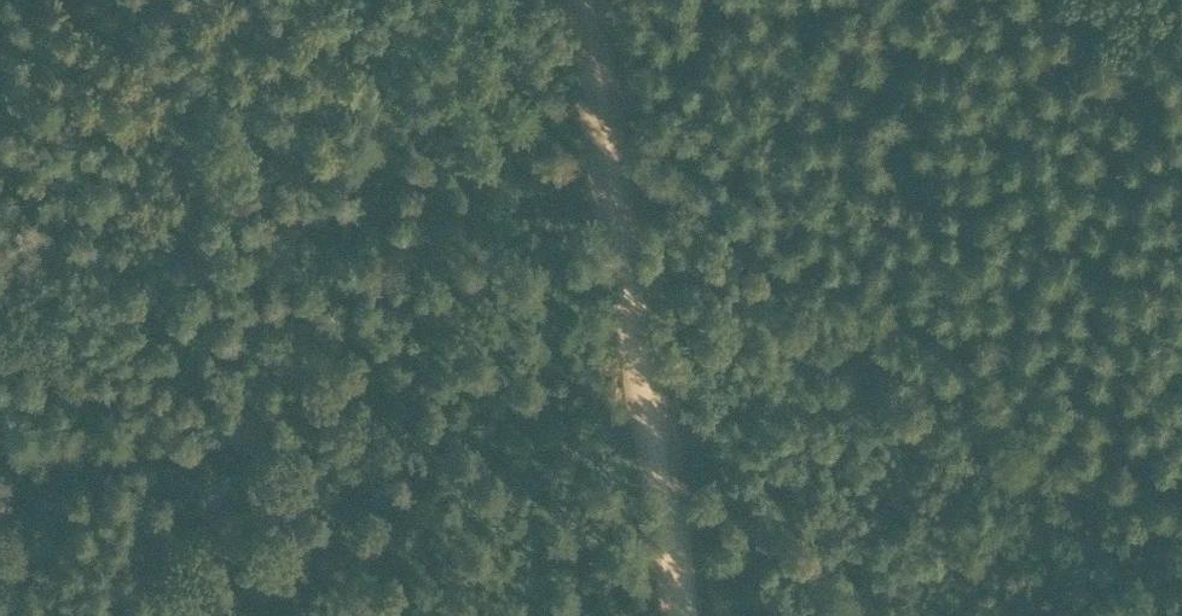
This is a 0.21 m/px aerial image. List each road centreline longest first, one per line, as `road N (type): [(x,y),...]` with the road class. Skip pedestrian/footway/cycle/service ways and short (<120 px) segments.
road 1 (track): [(680,615),(578,0)]
road 2 (track): [(181,615),(0,499)]

